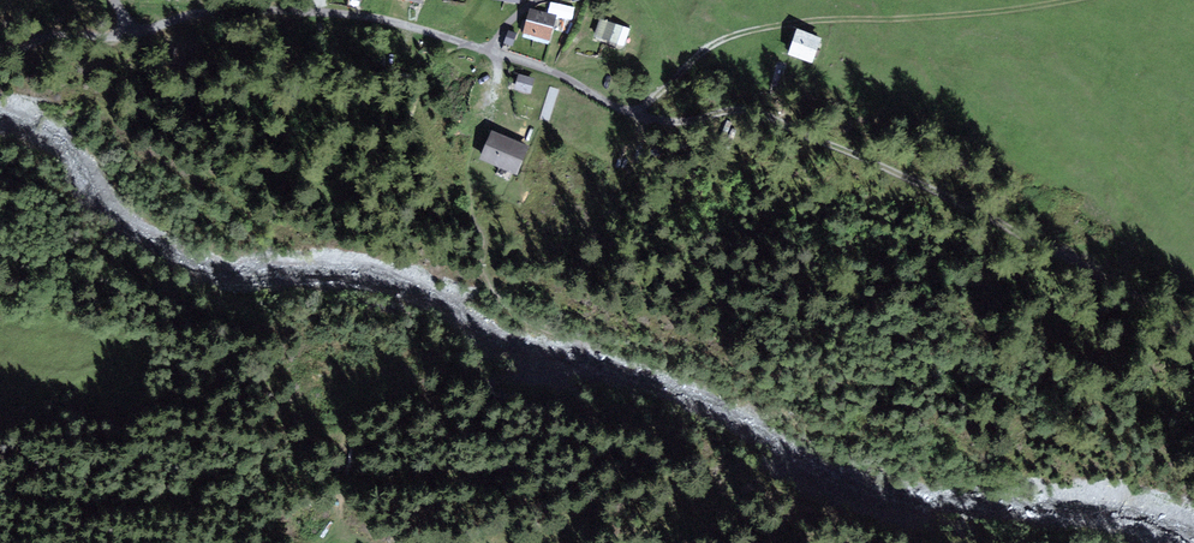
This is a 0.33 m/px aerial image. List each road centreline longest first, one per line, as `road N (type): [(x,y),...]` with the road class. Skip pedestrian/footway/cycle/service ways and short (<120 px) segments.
road 1 (track): [(500,55),(652,123),(762,112),(981,215),(1056,259),(1132,318),(1193,343)]
road 2 (track): [(635,115),(735,38),(779,28),(978,20),(1094,0)]
road 3 (track): [(432,542),(472,497),(602,401),(537,374)]
road 4 (residential): [(0,53),(59,35),(128,34)]

